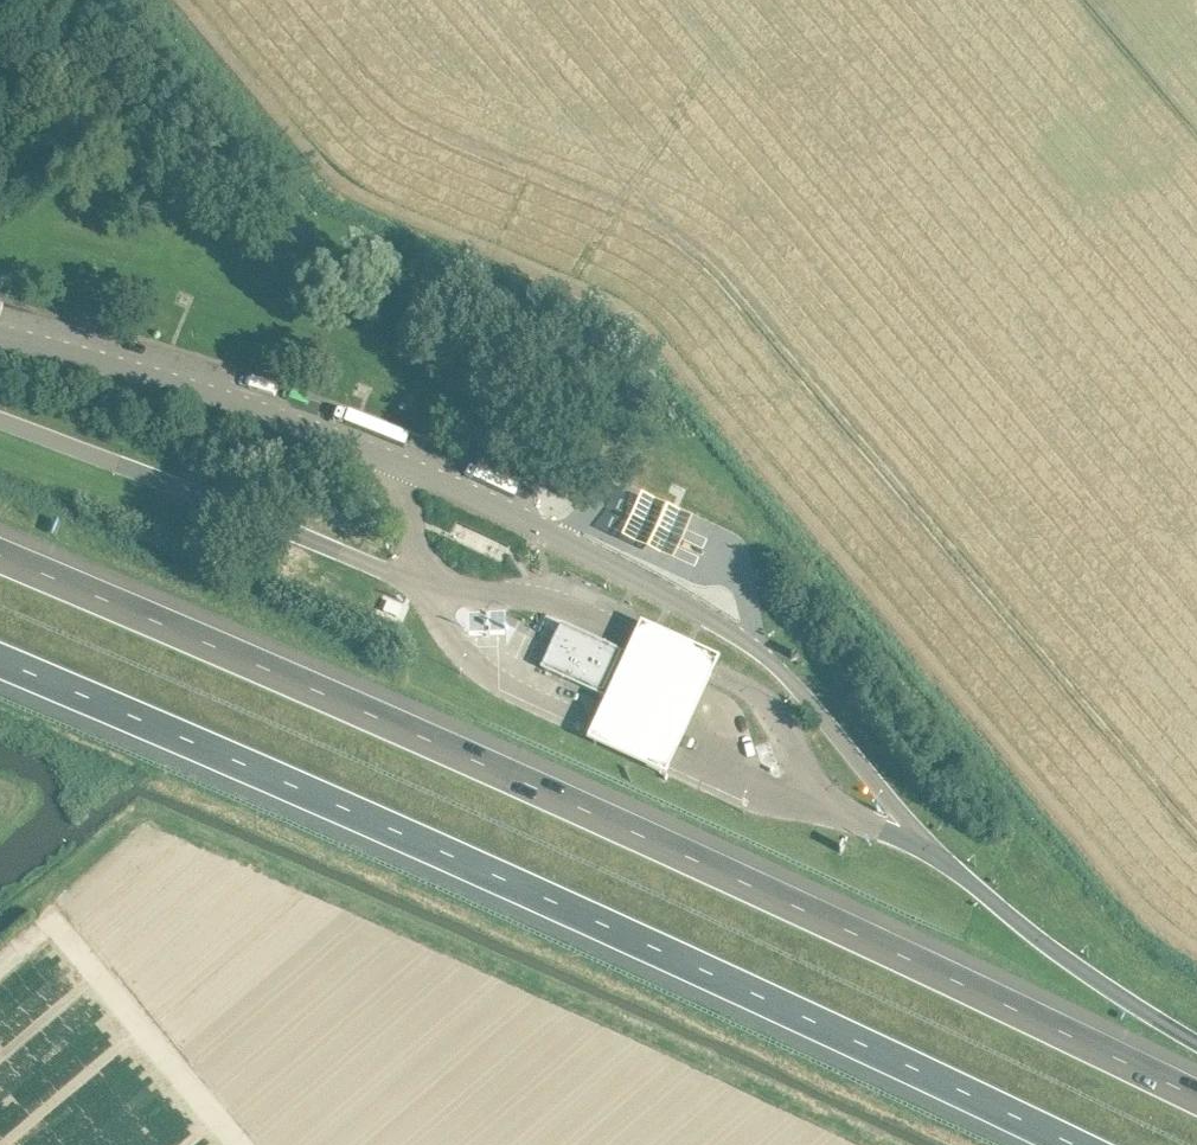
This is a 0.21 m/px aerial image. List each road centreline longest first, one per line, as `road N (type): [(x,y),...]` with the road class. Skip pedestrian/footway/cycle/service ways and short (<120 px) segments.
road 1 (motorway): [(1196,1099),(728,877),(0,559)]
road 2 (motorway): [(0,663),(684,959),(1073,1144)]
road 3 (track): [(0,966),(50,924),(235,1144)]
road 4 (motorway): [(1196,1043),(1043,943),(925,848)]

